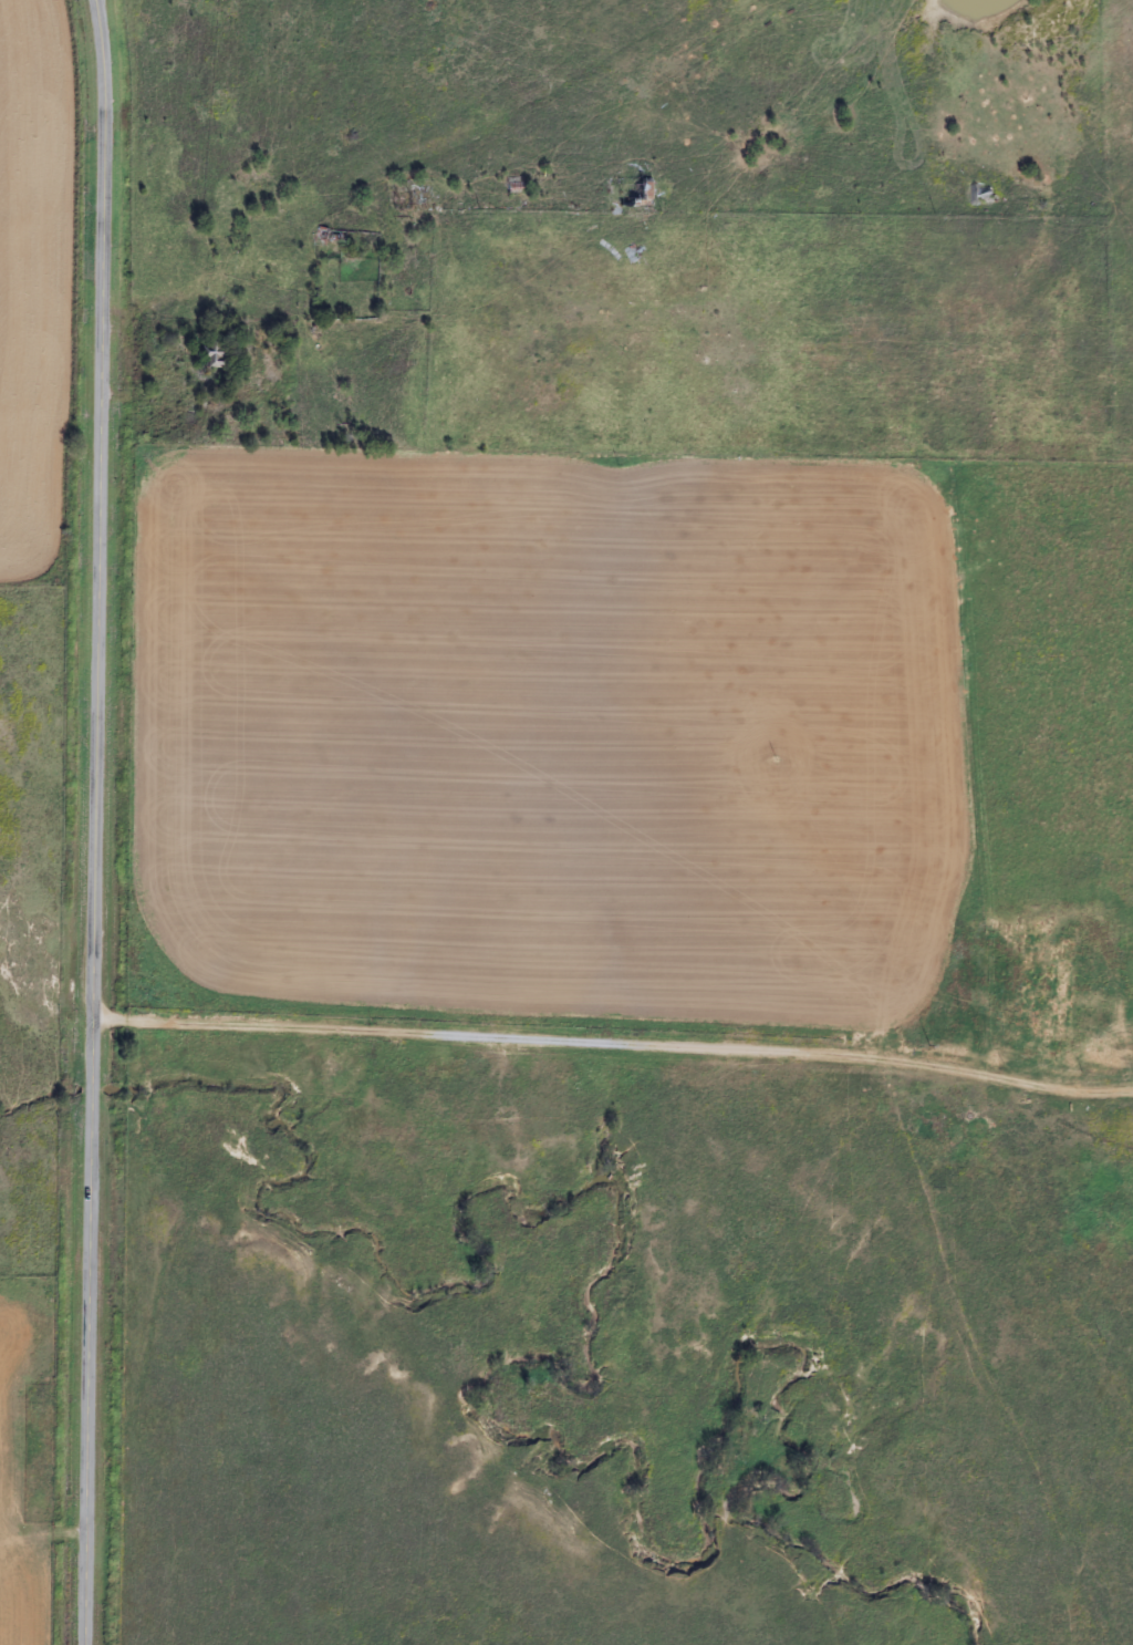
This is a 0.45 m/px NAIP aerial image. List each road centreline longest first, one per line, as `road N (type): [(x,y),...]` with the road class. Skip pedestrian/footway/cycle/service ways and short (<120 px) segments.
road 1 (tertiary): [(102,0),(107,117),(86,1644)]
road 2 (residential): [(1132,1090),(1069,1077),(94,1032)]

